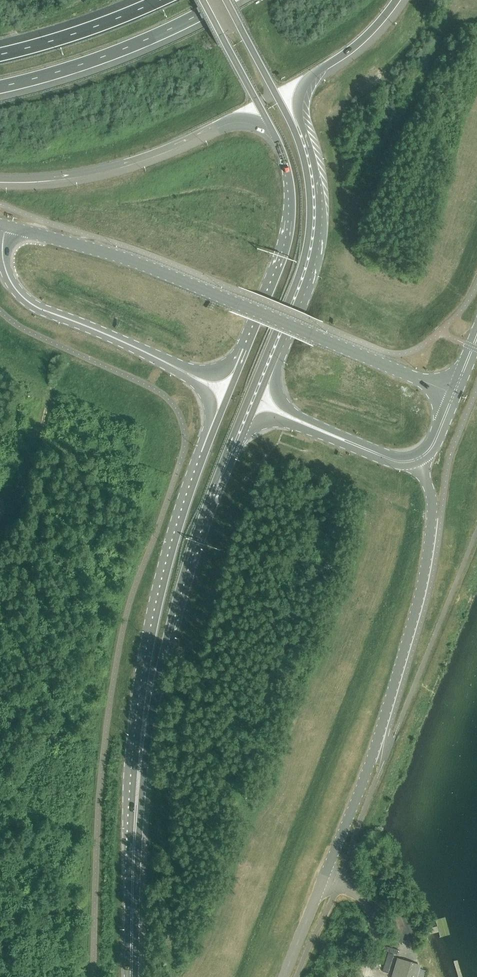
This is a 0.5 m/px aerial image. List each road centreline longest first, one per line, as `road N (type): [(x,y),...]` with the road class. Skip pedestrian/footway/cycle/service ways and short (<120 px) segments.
road 1 (unclassified): [(284,976),(370,764),(416,613),(433,514),(417,459)]
road 2 (primary): [(220,415),(158,612),(136,806)]
road 3 (primary): [(210,496),(307,247),(309,195),(294,128)]
road 4 (primary): [(136,806),(172,617),(210,496)]
road 5 (motorway): [(0,180),(143,159),(229,120),(272,130)]
road 6 (primary): [(269,371),(317,241),(318,194),(301,126)]
road 7 (primary): [(272,130),(291,184),(290,236),(239,368)]
road 8 (unclassified): [(240,305),(144,265),(8,227)]
road 9 (primary): [(8,227),(5,268),(29,302),(177,368)]
road 10 (motorway): [(0,86),(142,42),(226,0)]
road 11 (primary): [(131,976),(136,806)]
road 12 (motorway): [(301,126),(297,102),(308,79),(366,37),(396,0)]
road 13 (motorway): [(158,0),(0,54)]
road 14 (unclassified): [(454,395),(312,335)]
road 15 (primary): [(202,0),(272,130)]
road 16 (primary): [(294,128),(227,0)]

